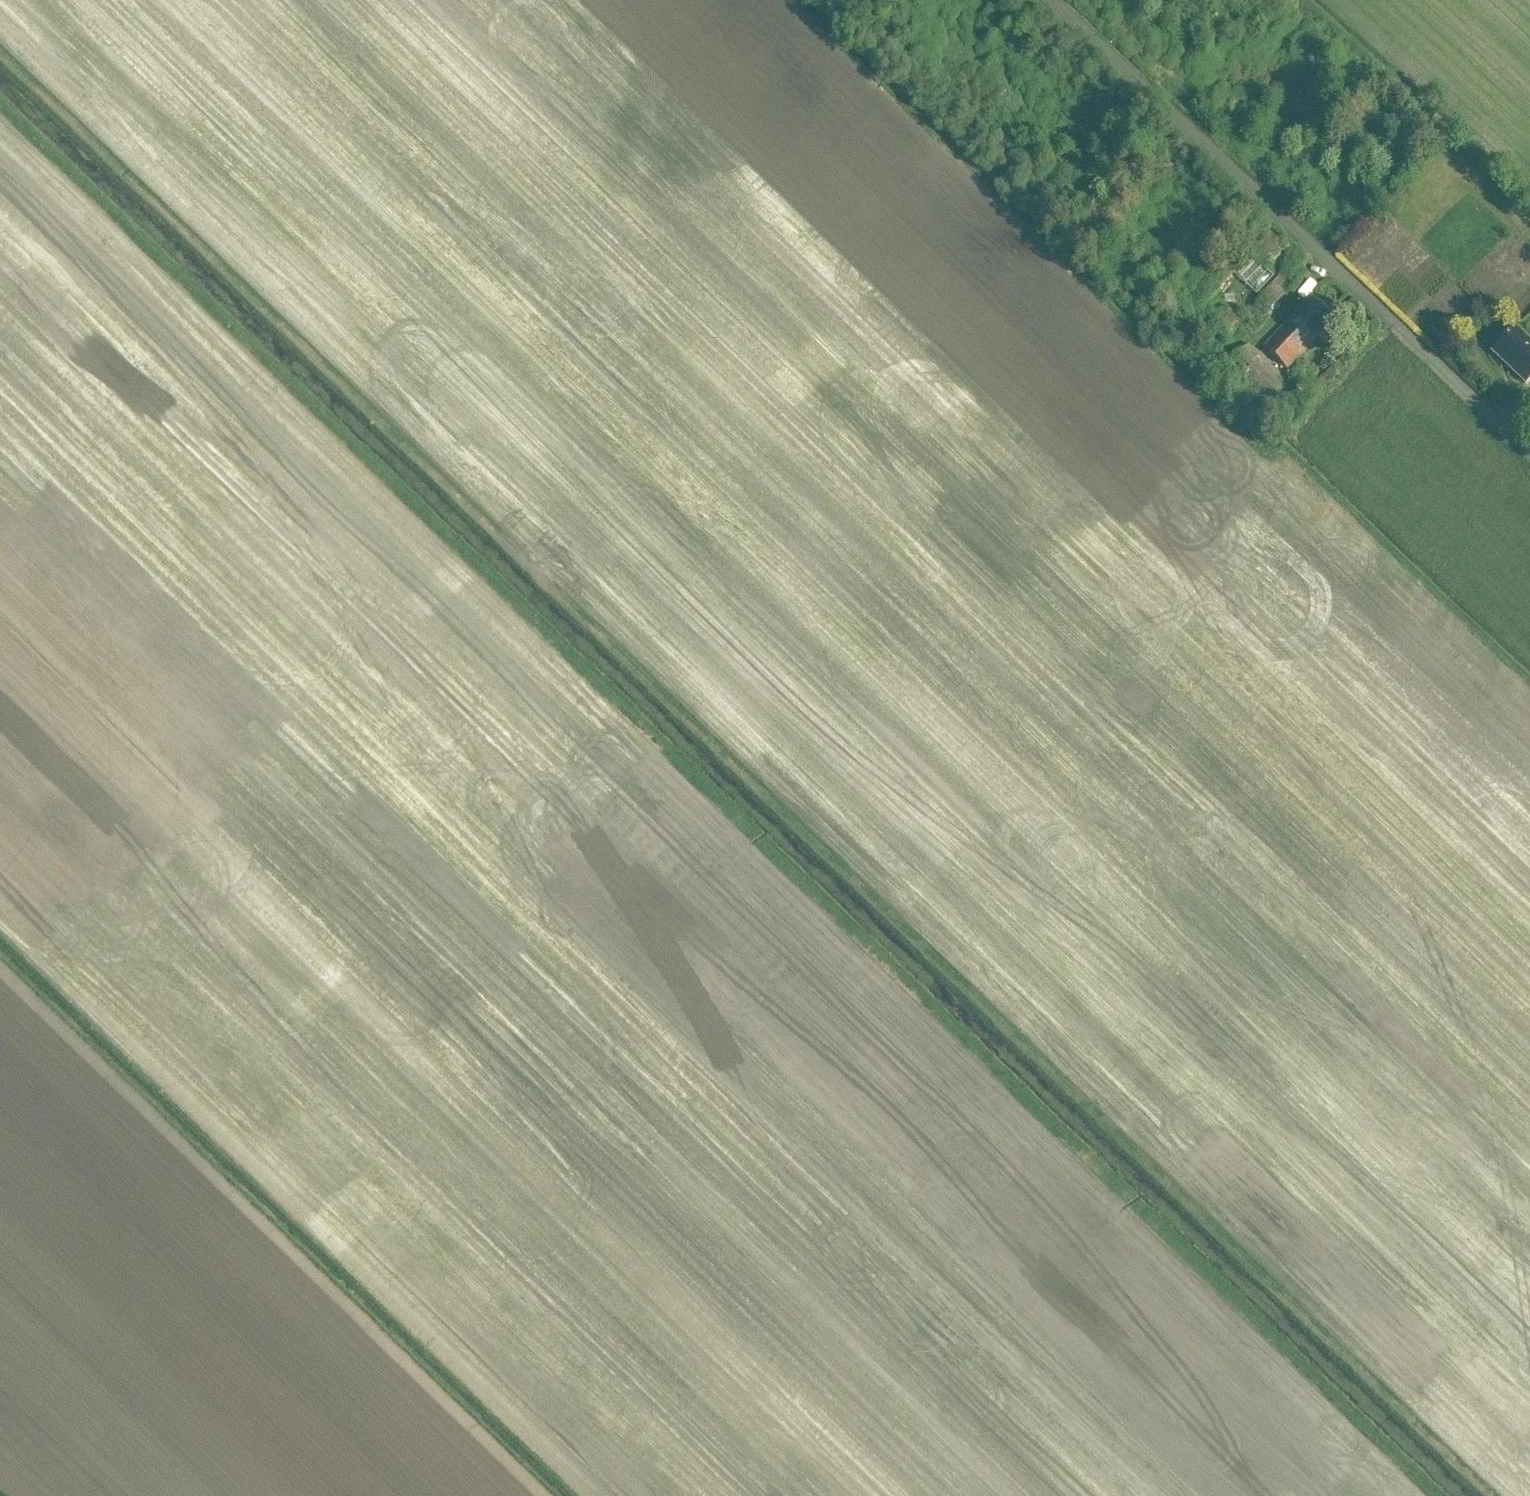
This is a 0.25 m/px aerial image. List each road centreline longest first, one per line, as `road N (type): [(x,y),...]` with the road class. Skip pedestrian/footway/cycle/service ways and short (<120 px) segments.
road 1 (unclassified): [(1529,455),(1045,0)]

